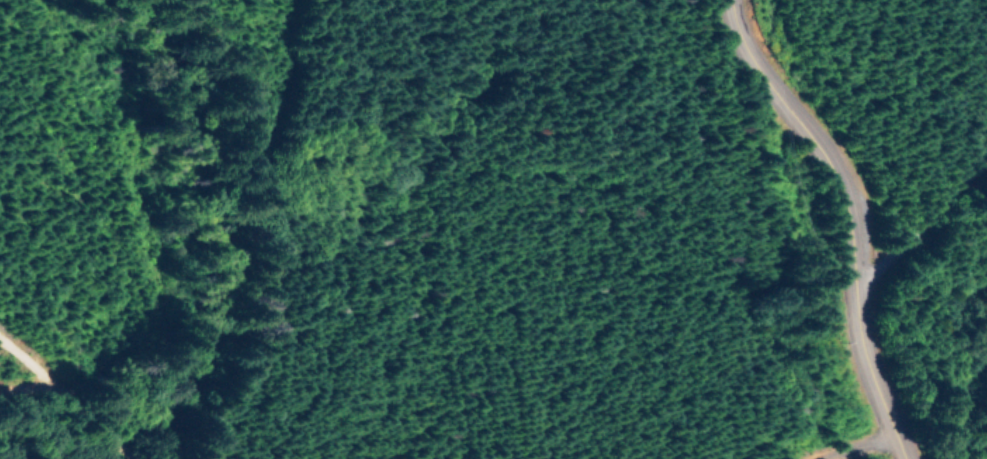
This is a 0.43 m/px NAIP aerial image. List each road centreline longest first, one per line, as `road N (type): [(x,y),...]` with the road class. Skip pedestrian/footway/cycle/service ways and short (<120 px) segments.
road 1 (residential): [(955,458),(898,265),(781,0)]
road 2 (residential): [(144,458),(76,379),(0,327)]
road 3 (residential): [(934,386),(818,420),(778,458)]

